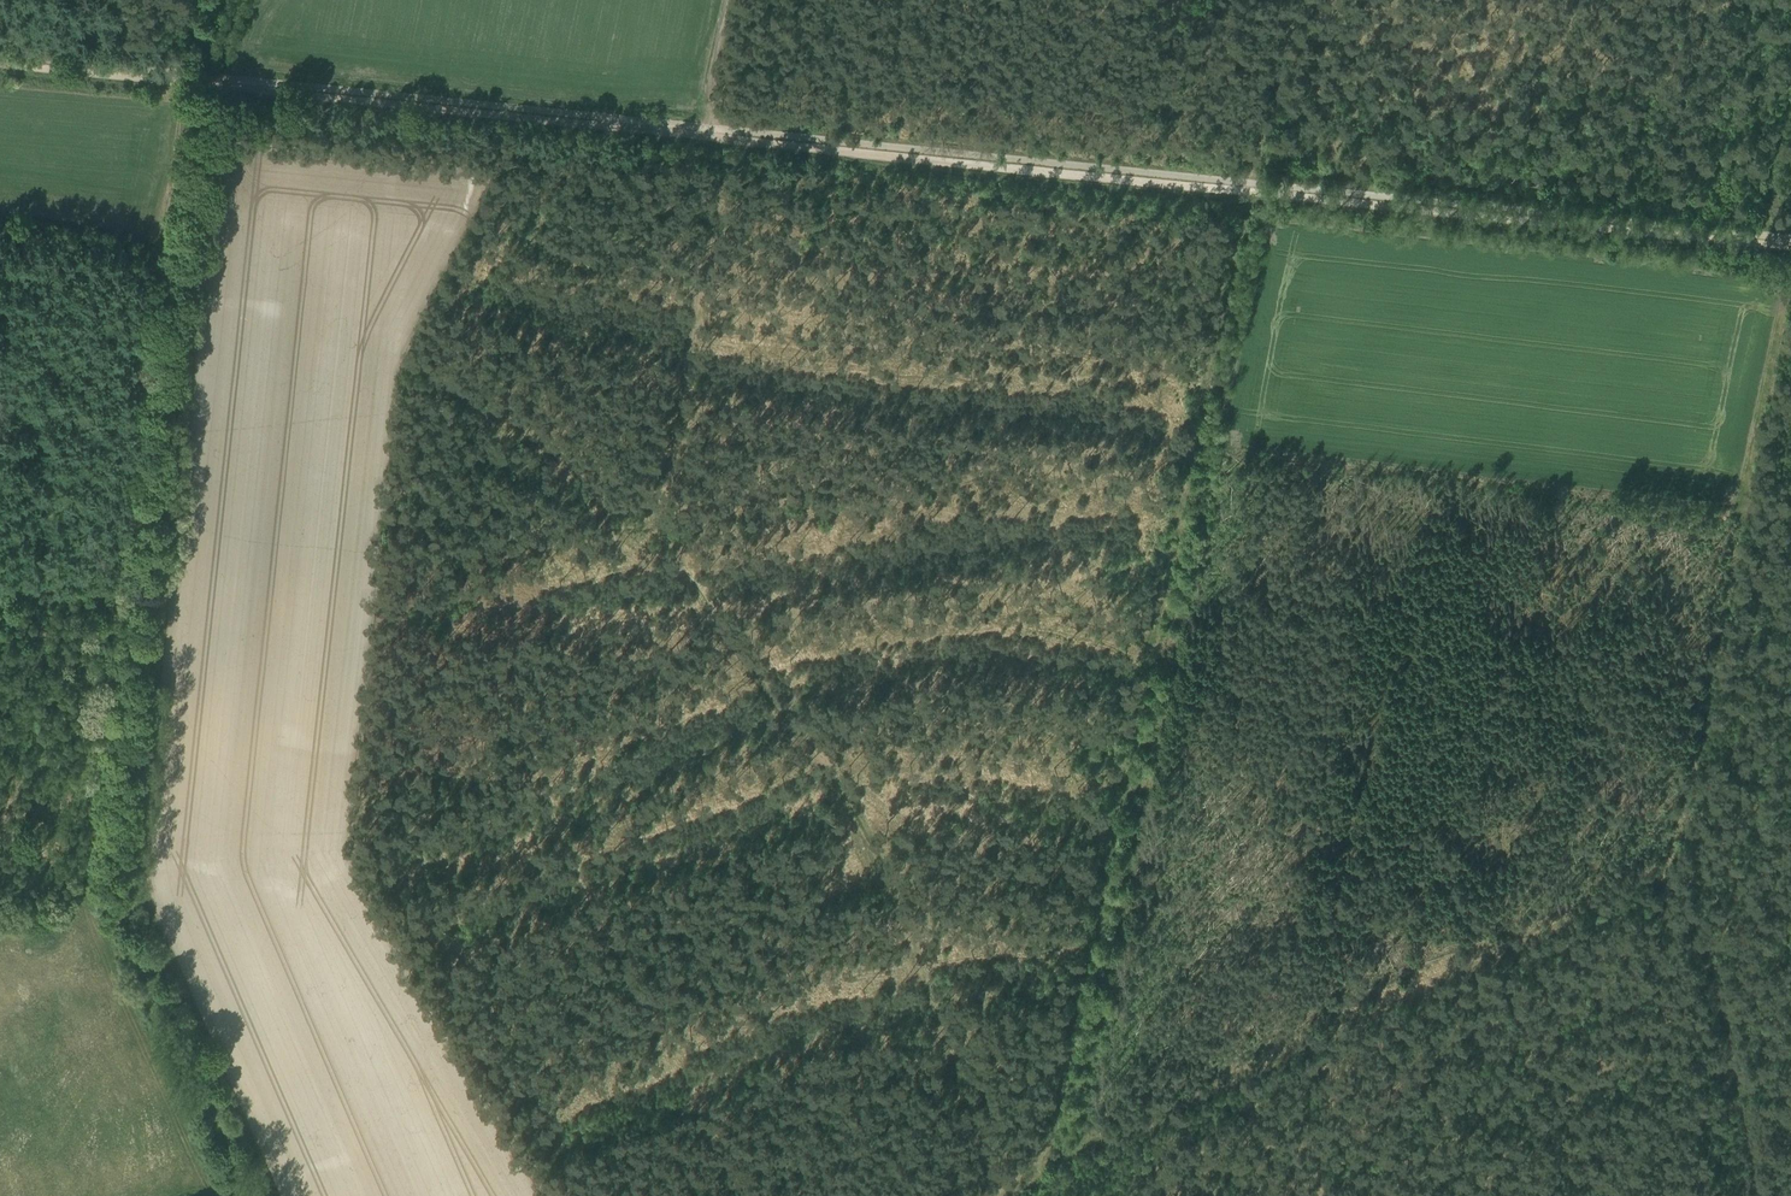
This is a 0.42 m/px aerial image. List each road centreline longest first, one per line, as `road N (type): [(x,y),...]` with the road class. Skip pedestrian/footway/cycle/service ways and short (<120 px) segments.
road 1 (track): [(0,65),(1250,192)]
road 2 (track): [(1250,192),(1790,247)]
road 3 (track): [(1250,192),(1288,0)]

